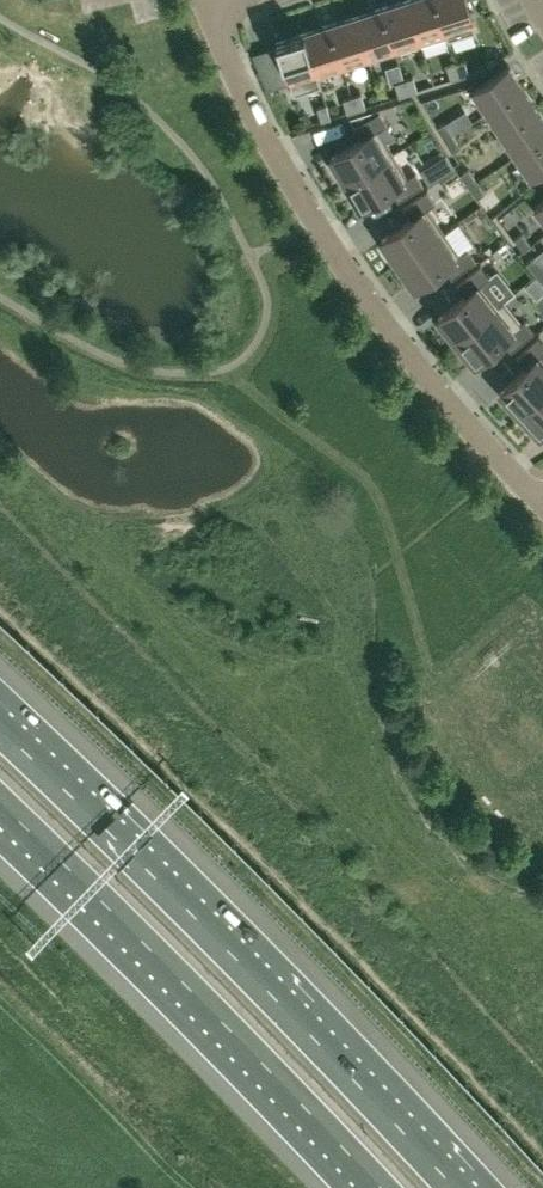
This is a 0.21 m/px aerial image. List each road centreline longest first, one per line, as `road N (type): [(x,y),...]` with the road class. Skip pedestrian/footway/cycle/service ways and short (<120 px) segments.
road 1 (motorway): [(452,1187),(233,954),(0,729)]
road 2 (residential): [(542,502),(399,345),(314,220),(269,149),(209,7)]
road 3 (motorway): [(0,804),(233,1032),(379,1187)]

